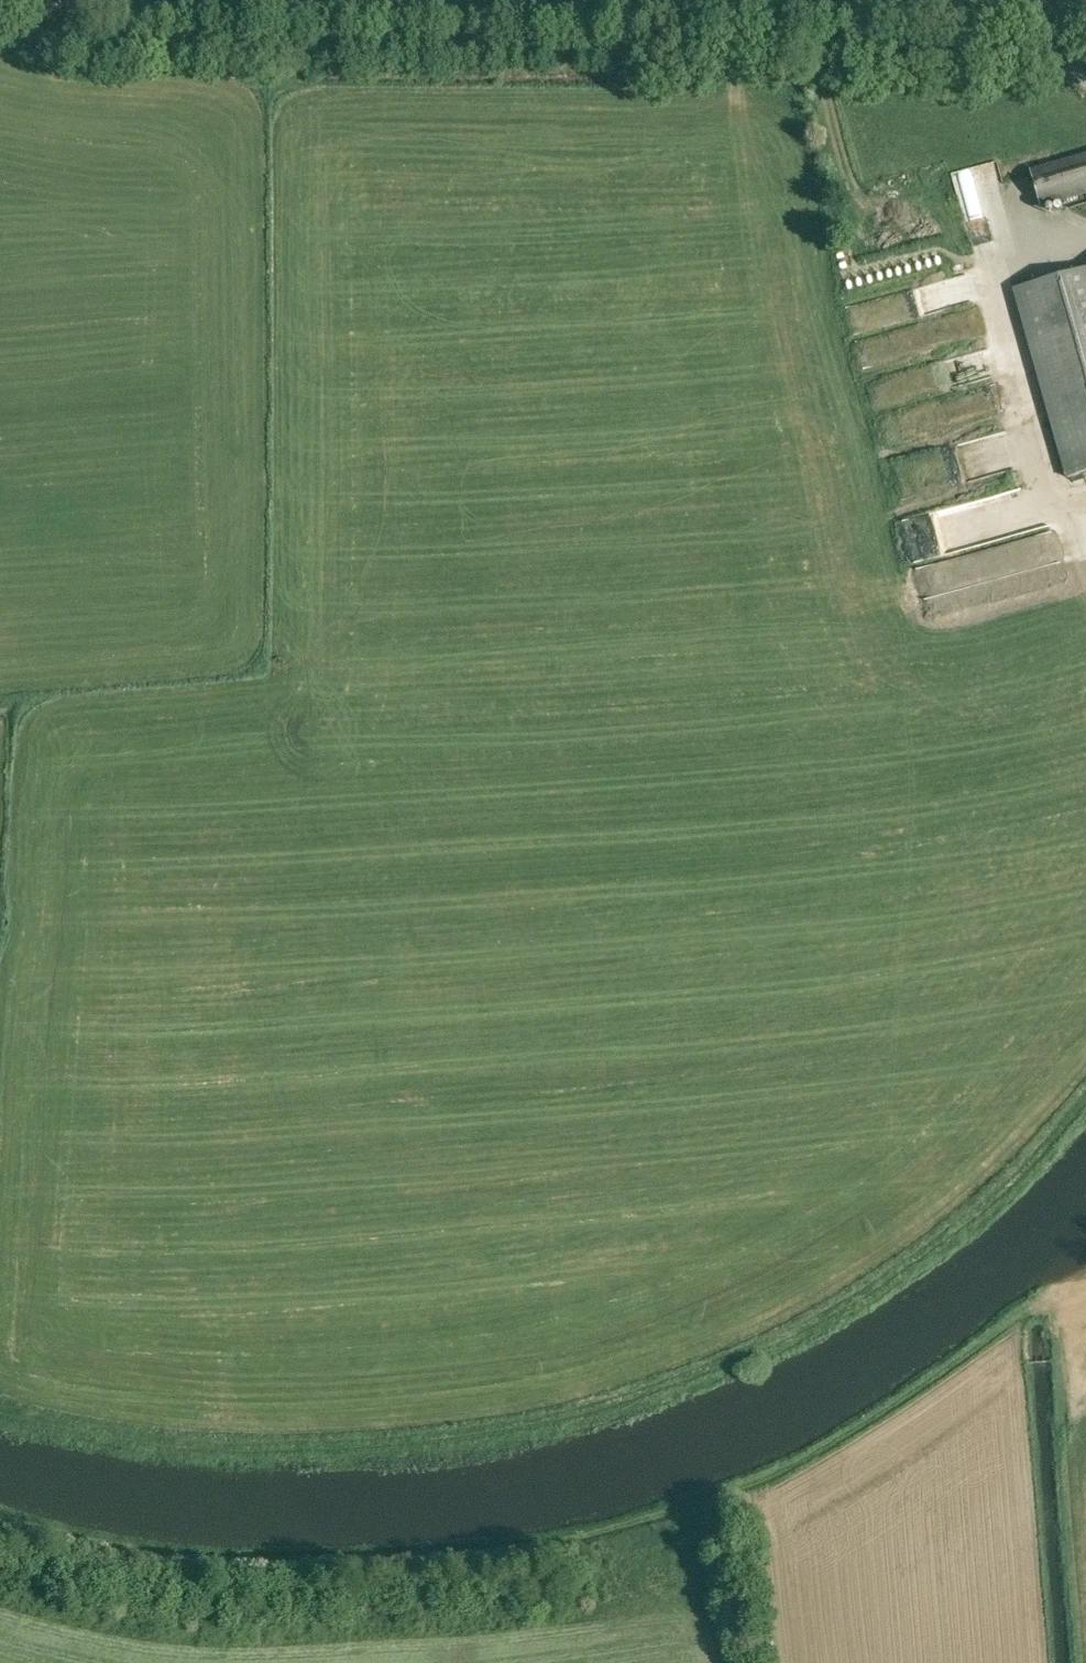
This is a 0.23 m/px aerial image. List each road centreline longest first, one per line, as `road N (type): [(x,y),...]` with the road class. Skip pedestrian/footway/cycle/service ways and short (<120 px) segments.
road 1 (unclassified): [(0,26),(60,41),(1032,55),(1085,79)]

